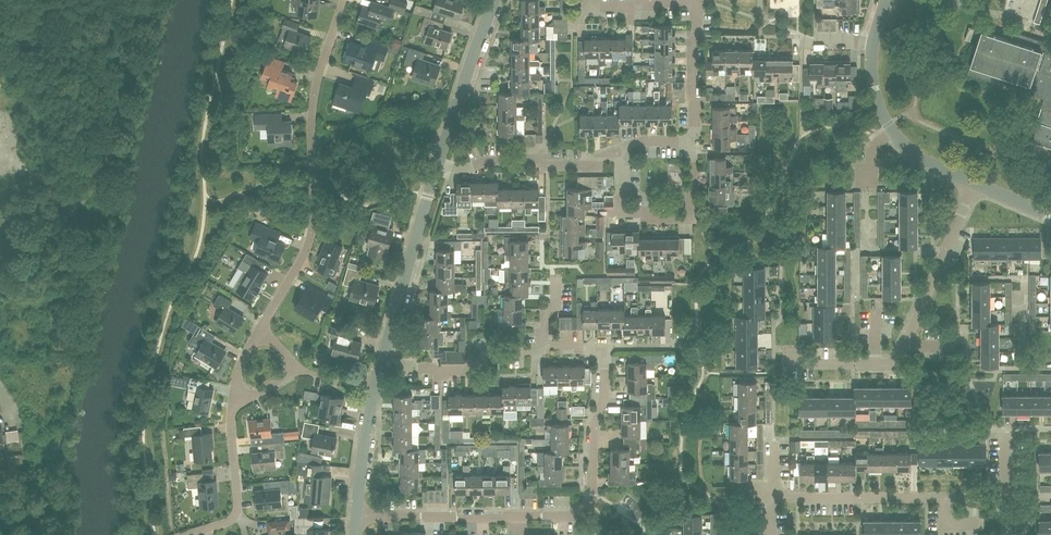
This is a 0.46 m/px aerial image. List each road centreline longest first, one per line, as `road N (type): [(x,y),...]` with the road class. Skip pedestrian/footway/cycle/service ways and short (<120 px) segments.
road 1 (residential): [(357,517),(583,512),(608,347)]
road 2 (residential): [(261,328),(310,245),(317,84),(344,0)]
road 3 (residential): [(791,349),(791,364),(895,360),(974,186)]
road 4 (residential): [(997,510),(983,501),(770,499),(769,441)]
road 5 (residential): [(380,369),(439,165)]
road 6 (residential): [(618,150),(617,208),(684,222),(692,212),(691,141)]
road 7 (residential): [(439,165),(573,165),(618,150)]
road 8 (residential): [(439,165),(495,0)]
road 9 (residential): [(380,369),(480,370),(491,356),(545,345)]
road 10 (residential): [(189,534),(224,524),(237,511),(233,408)]
road 11 (residential): [(357,517),(376,384)]

